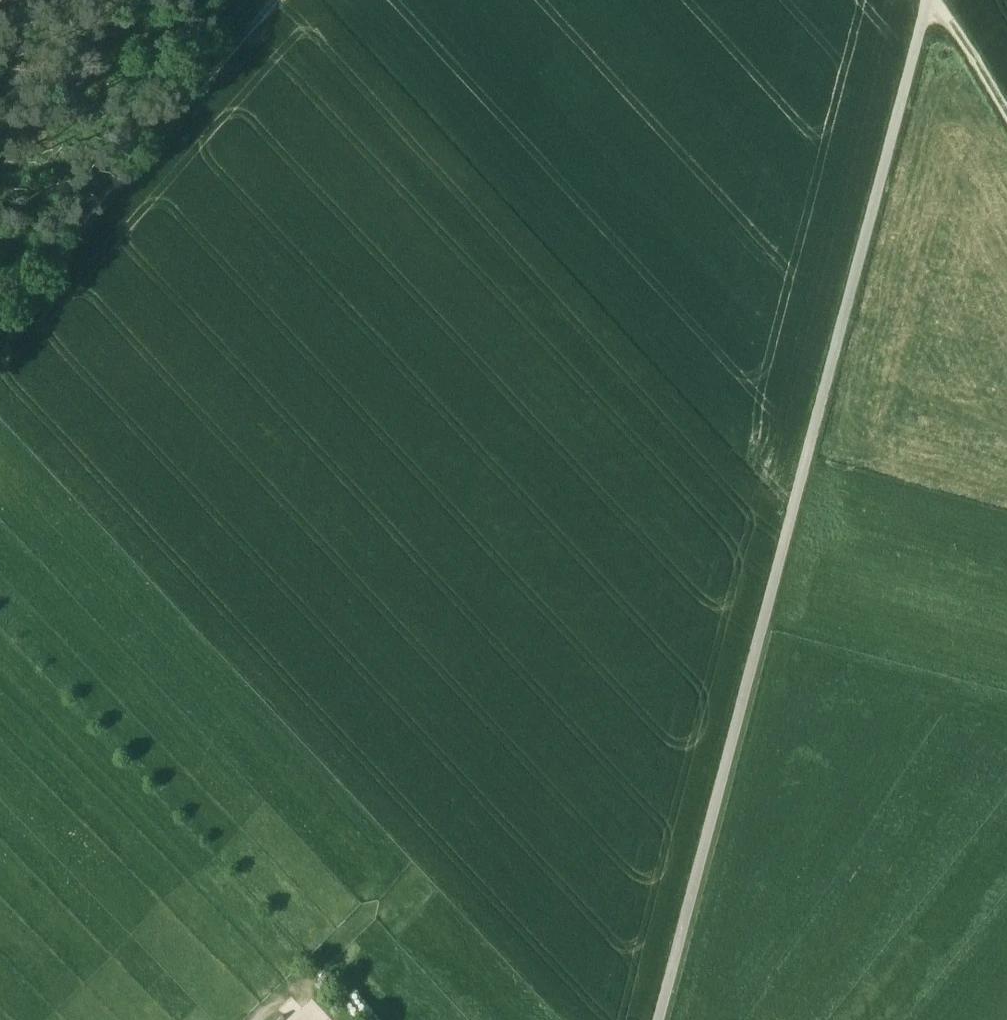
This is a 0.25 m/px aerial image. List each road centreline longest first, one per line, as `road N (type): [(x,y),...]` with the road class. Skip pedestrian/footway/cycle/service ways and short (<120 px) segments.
road 1 (track): [(659,1019),(926,0)]
road 2 (track): [(0,311),(271,0)]

